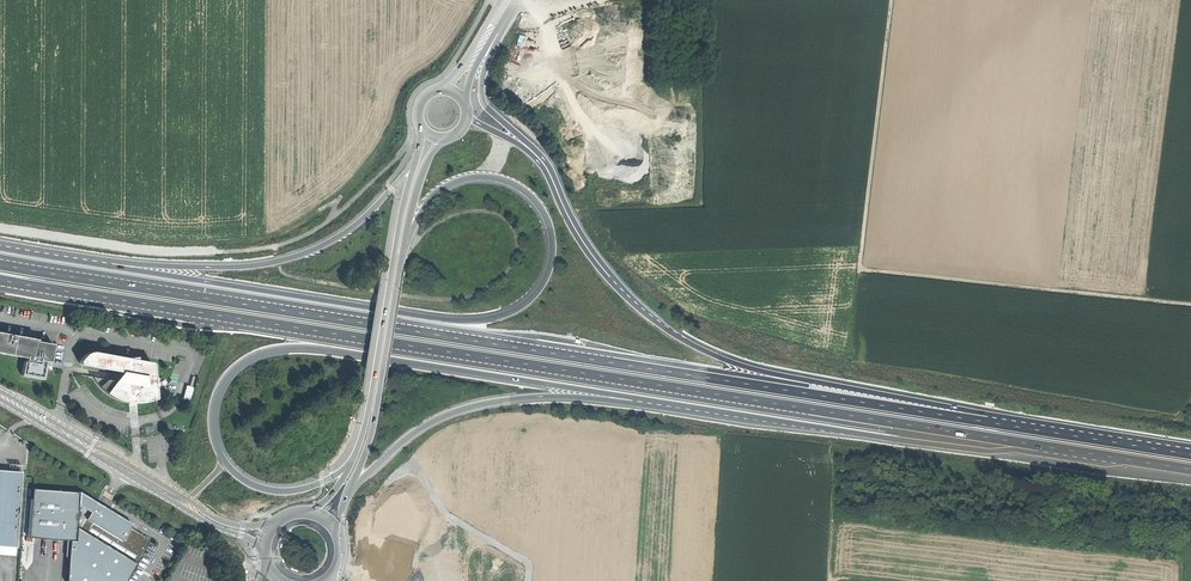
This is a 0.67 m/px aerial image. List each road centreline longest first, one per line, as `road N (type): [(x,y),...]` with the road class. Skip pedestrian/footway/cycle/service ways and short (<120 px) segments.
road 1 (trunk): [(0,280),(1190,470)]
road 2 (trunk): [(1082,437),(0,265)]
road 3 (trunk): [(405,244),(439,191),(487,176),(533,198),(553,243),(532,297),(506,314),(473,320),(0,248)]
road 4 (trunk): [(223,459),(212,414),(228,375),(259,354),(297,347),(805,425)]
road 5 (trunk): [(419,152),(355,225),(278,261),(160,266),(0,245)]
road 6 (trunk): [(1082,437),(750,368),(693,346),(642,312)]
road 7 (trunk): [(388,444),(477,405),(540,396),(805,425)]
road 8 (trunk): [(805,425),(1190,473)]
road 9 (track): [(0,223),(182,246),(265,239),(335,202),(329,220)]
road 10 (trunk): [(642,312),(587,243),(543,159),(485,104),(483,74),(504,17)]
road 11 (track): [(860,262),(864,269),(1190,304)]
road 12 (secondary): [(419,152),(352,464)]
road 13 (secondary): [(337,513),(371,438),(405,244)]
road 14 (track): [(364,548),(388,481),(416,470),(447,515),(527,561),(529,580)]
road 15 (trunk): [(642,312),(582,246),(538,162),(468,117)]
road 16 (track): [(860,262),(890,0)]
road 17 (primary): [(166,492),(0,395)]
road 18 (trunk): [(352,464),(282,492),(250,484),(223,459)]

